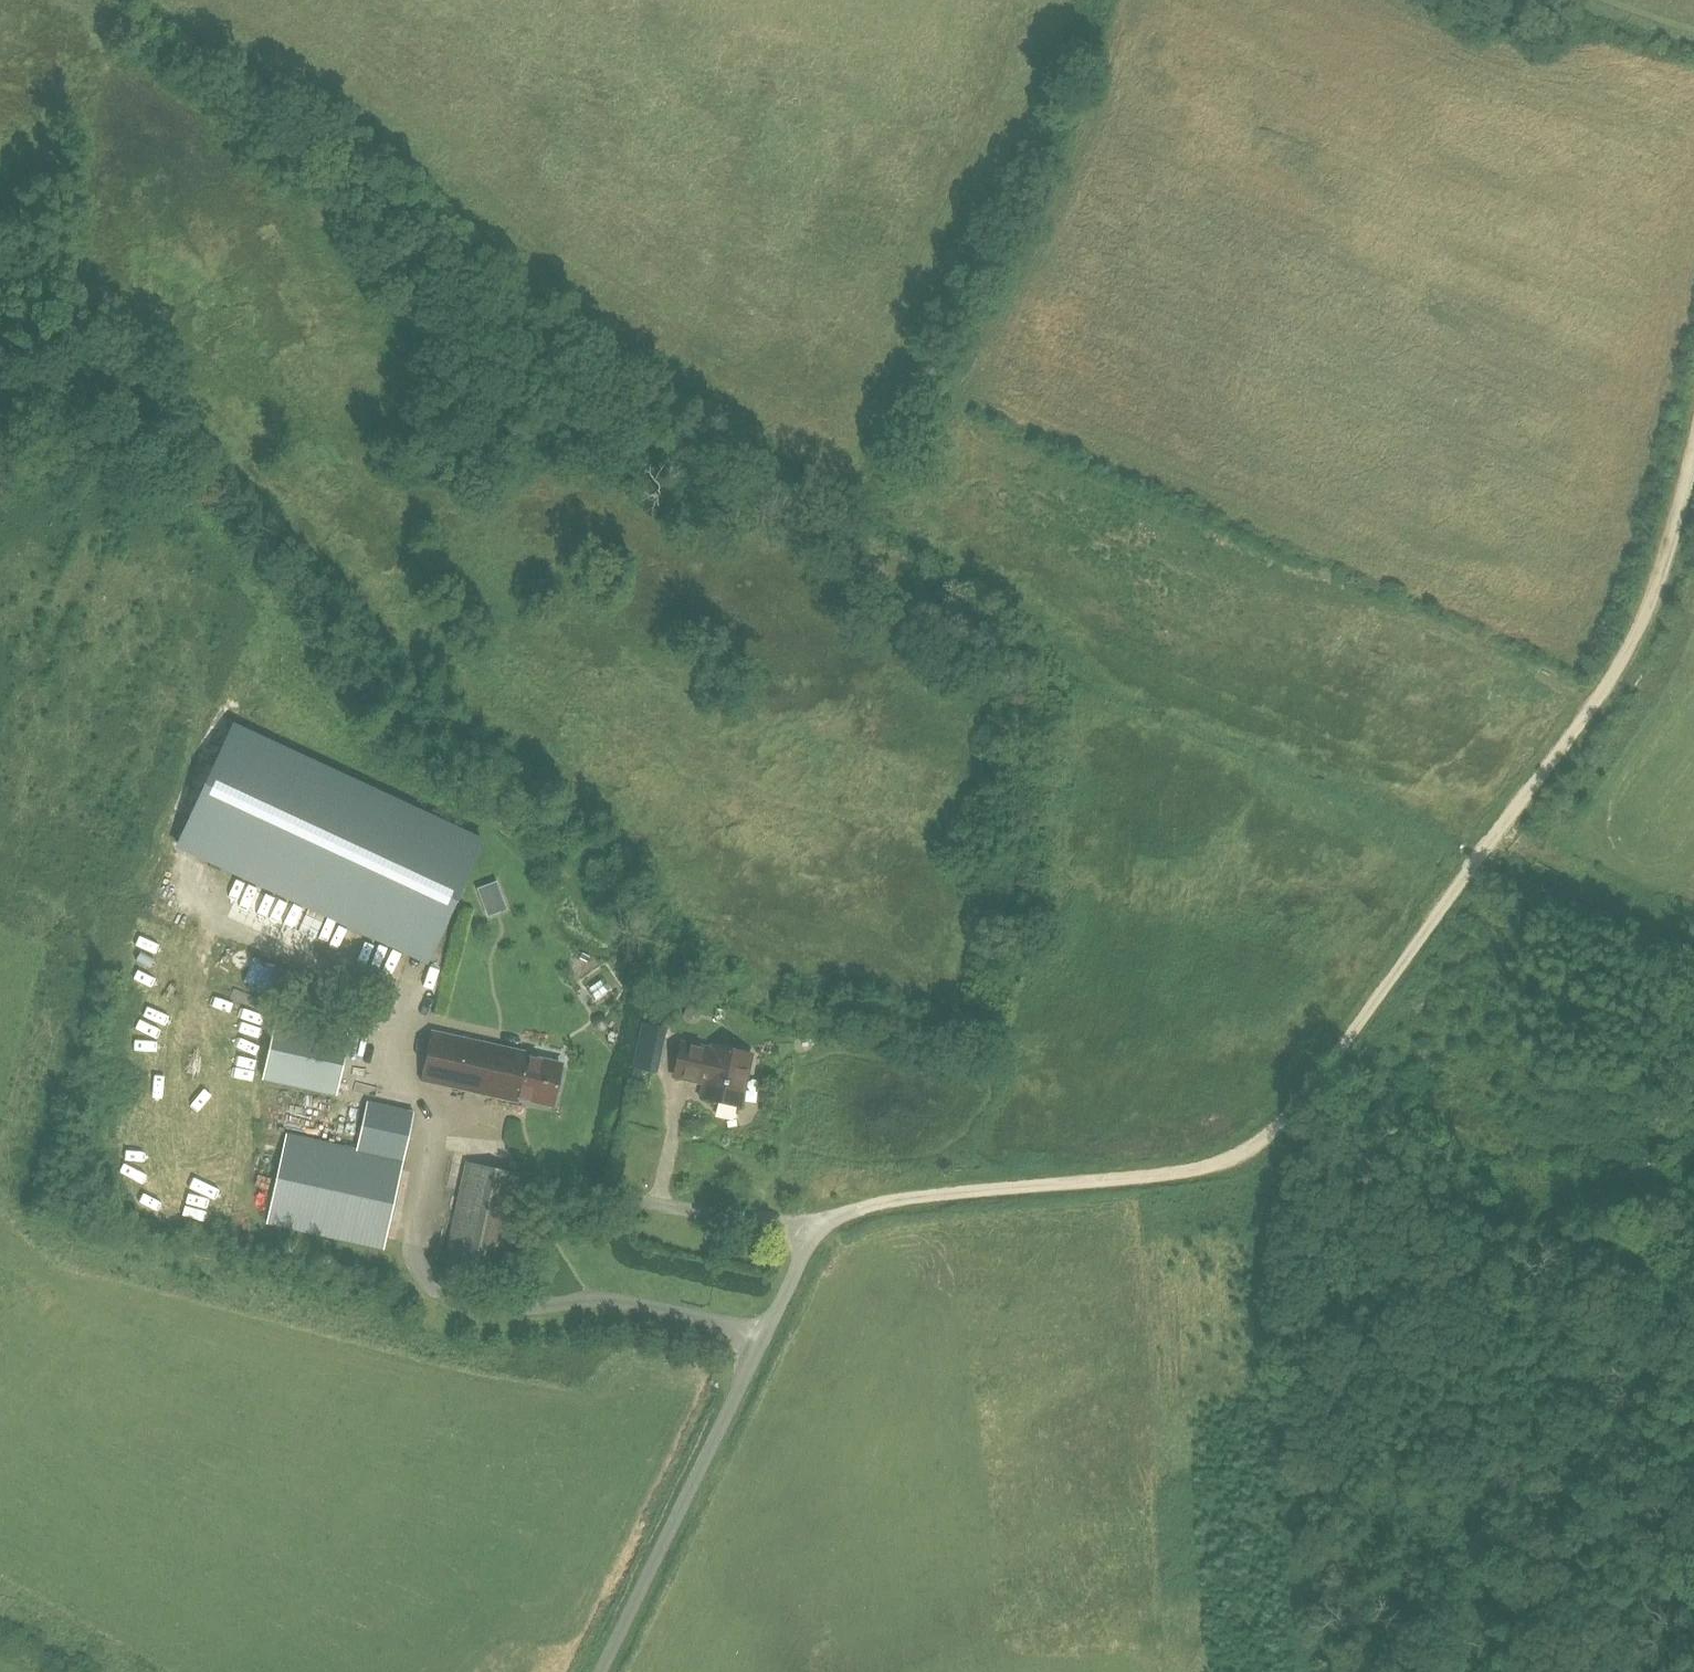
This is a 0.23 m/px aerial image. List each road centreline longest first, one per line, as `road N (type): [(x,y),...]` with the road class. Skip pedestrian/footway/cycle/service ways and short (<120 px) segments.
road 1 (track): [(860,1207),(1212,1168),(1247,1158),(1281,1133),(1618,663),(1645,611),(1693,427)]
road 2 (unclassified): [(600,1671),(817,1231),(860,1207)]

